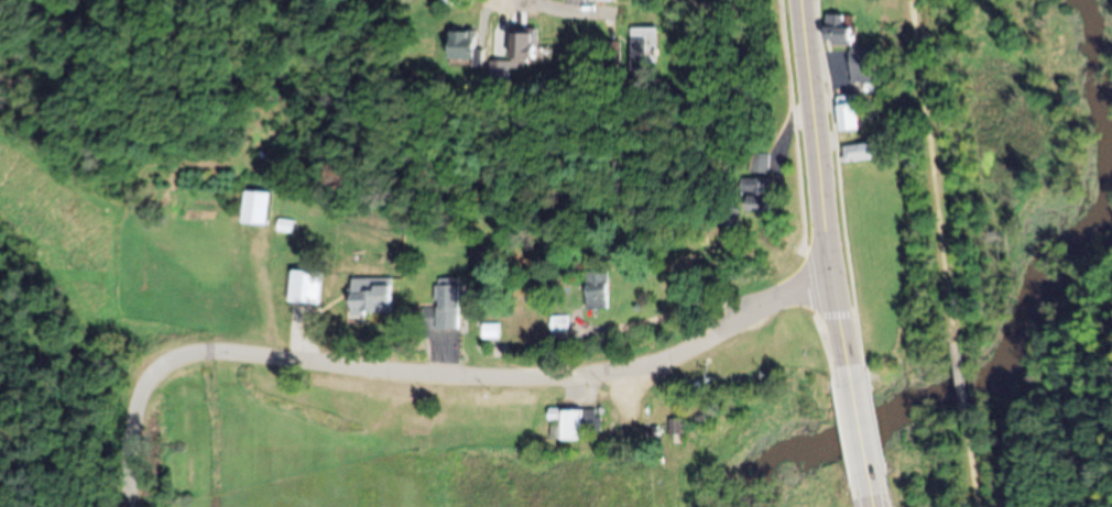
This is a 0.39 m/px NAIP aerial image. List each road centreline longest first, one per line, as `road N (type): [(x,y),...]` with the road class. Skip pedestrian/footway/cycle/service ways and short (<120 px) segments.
road 1 (residential): [(129,506),(134,421),(144,392),(173,360),(226,353),(502,378),(612,372),(662,361),(835,275)]
road 2 (primary): [(852,384),(802,0)]

